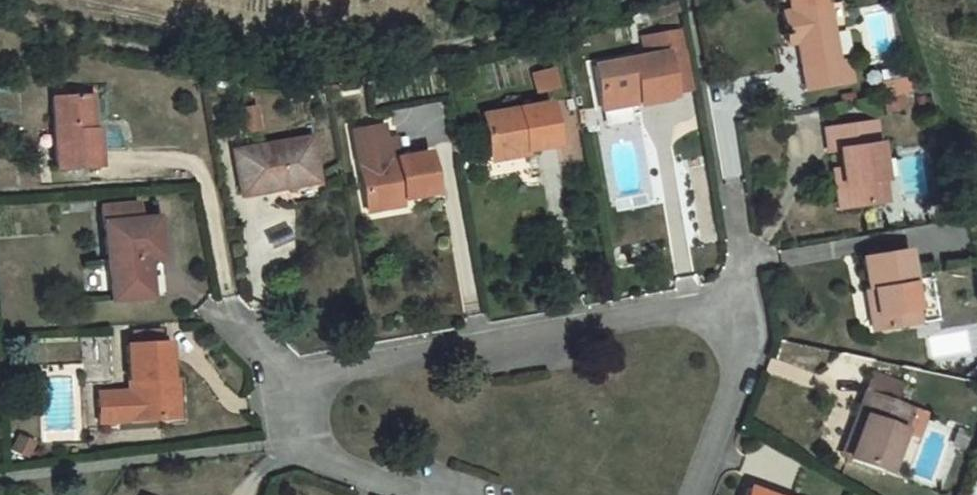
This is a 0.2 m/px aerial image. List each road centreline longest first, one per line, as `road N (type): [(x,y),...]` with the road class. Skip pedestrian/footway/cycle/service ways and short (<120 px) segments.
road 1 (residential): [(690,494),(741,351),(712,308),(310,375),(292,401),(293,443),(319,459)]
road 2 (track): [(0,1),(45,23),(230,66),(355,81),(592,0)]

